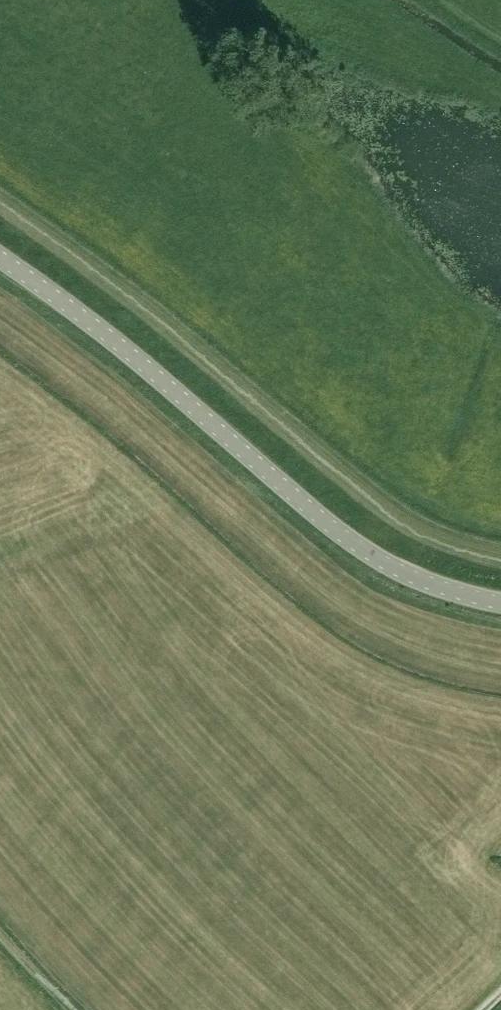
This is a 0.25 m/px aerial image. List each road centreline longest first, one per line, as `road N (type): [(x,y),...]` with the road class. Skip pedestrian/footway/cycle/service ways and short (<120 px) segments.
road 1 (tertiary): [(500,602),(448,591),(370,557),(106,333),(0,255)]

